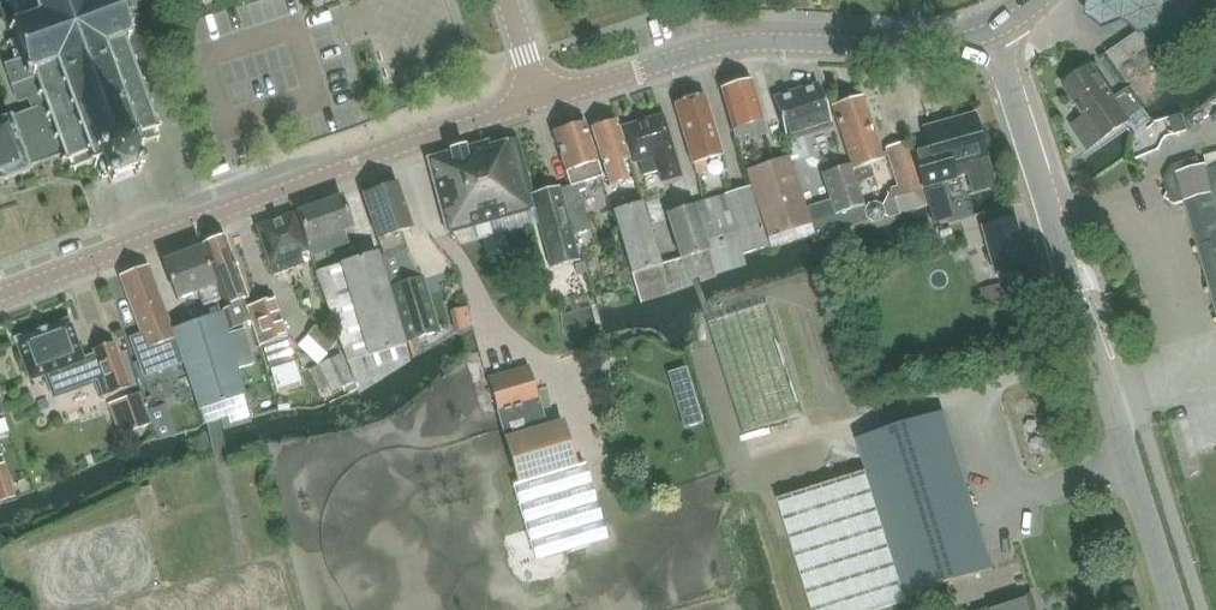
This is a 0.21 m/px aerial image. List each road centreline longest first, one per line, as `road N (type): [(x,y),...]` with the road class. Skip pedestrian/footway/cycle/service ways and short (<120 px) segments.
road 1 (unclassified): [(1176,609),(994,33)]
road 2 (tertiary): [(0,293),(539,101)]
road 3 (tertiary): [(539,101),(708,47),(755,40),(891,47),(994,33)]

